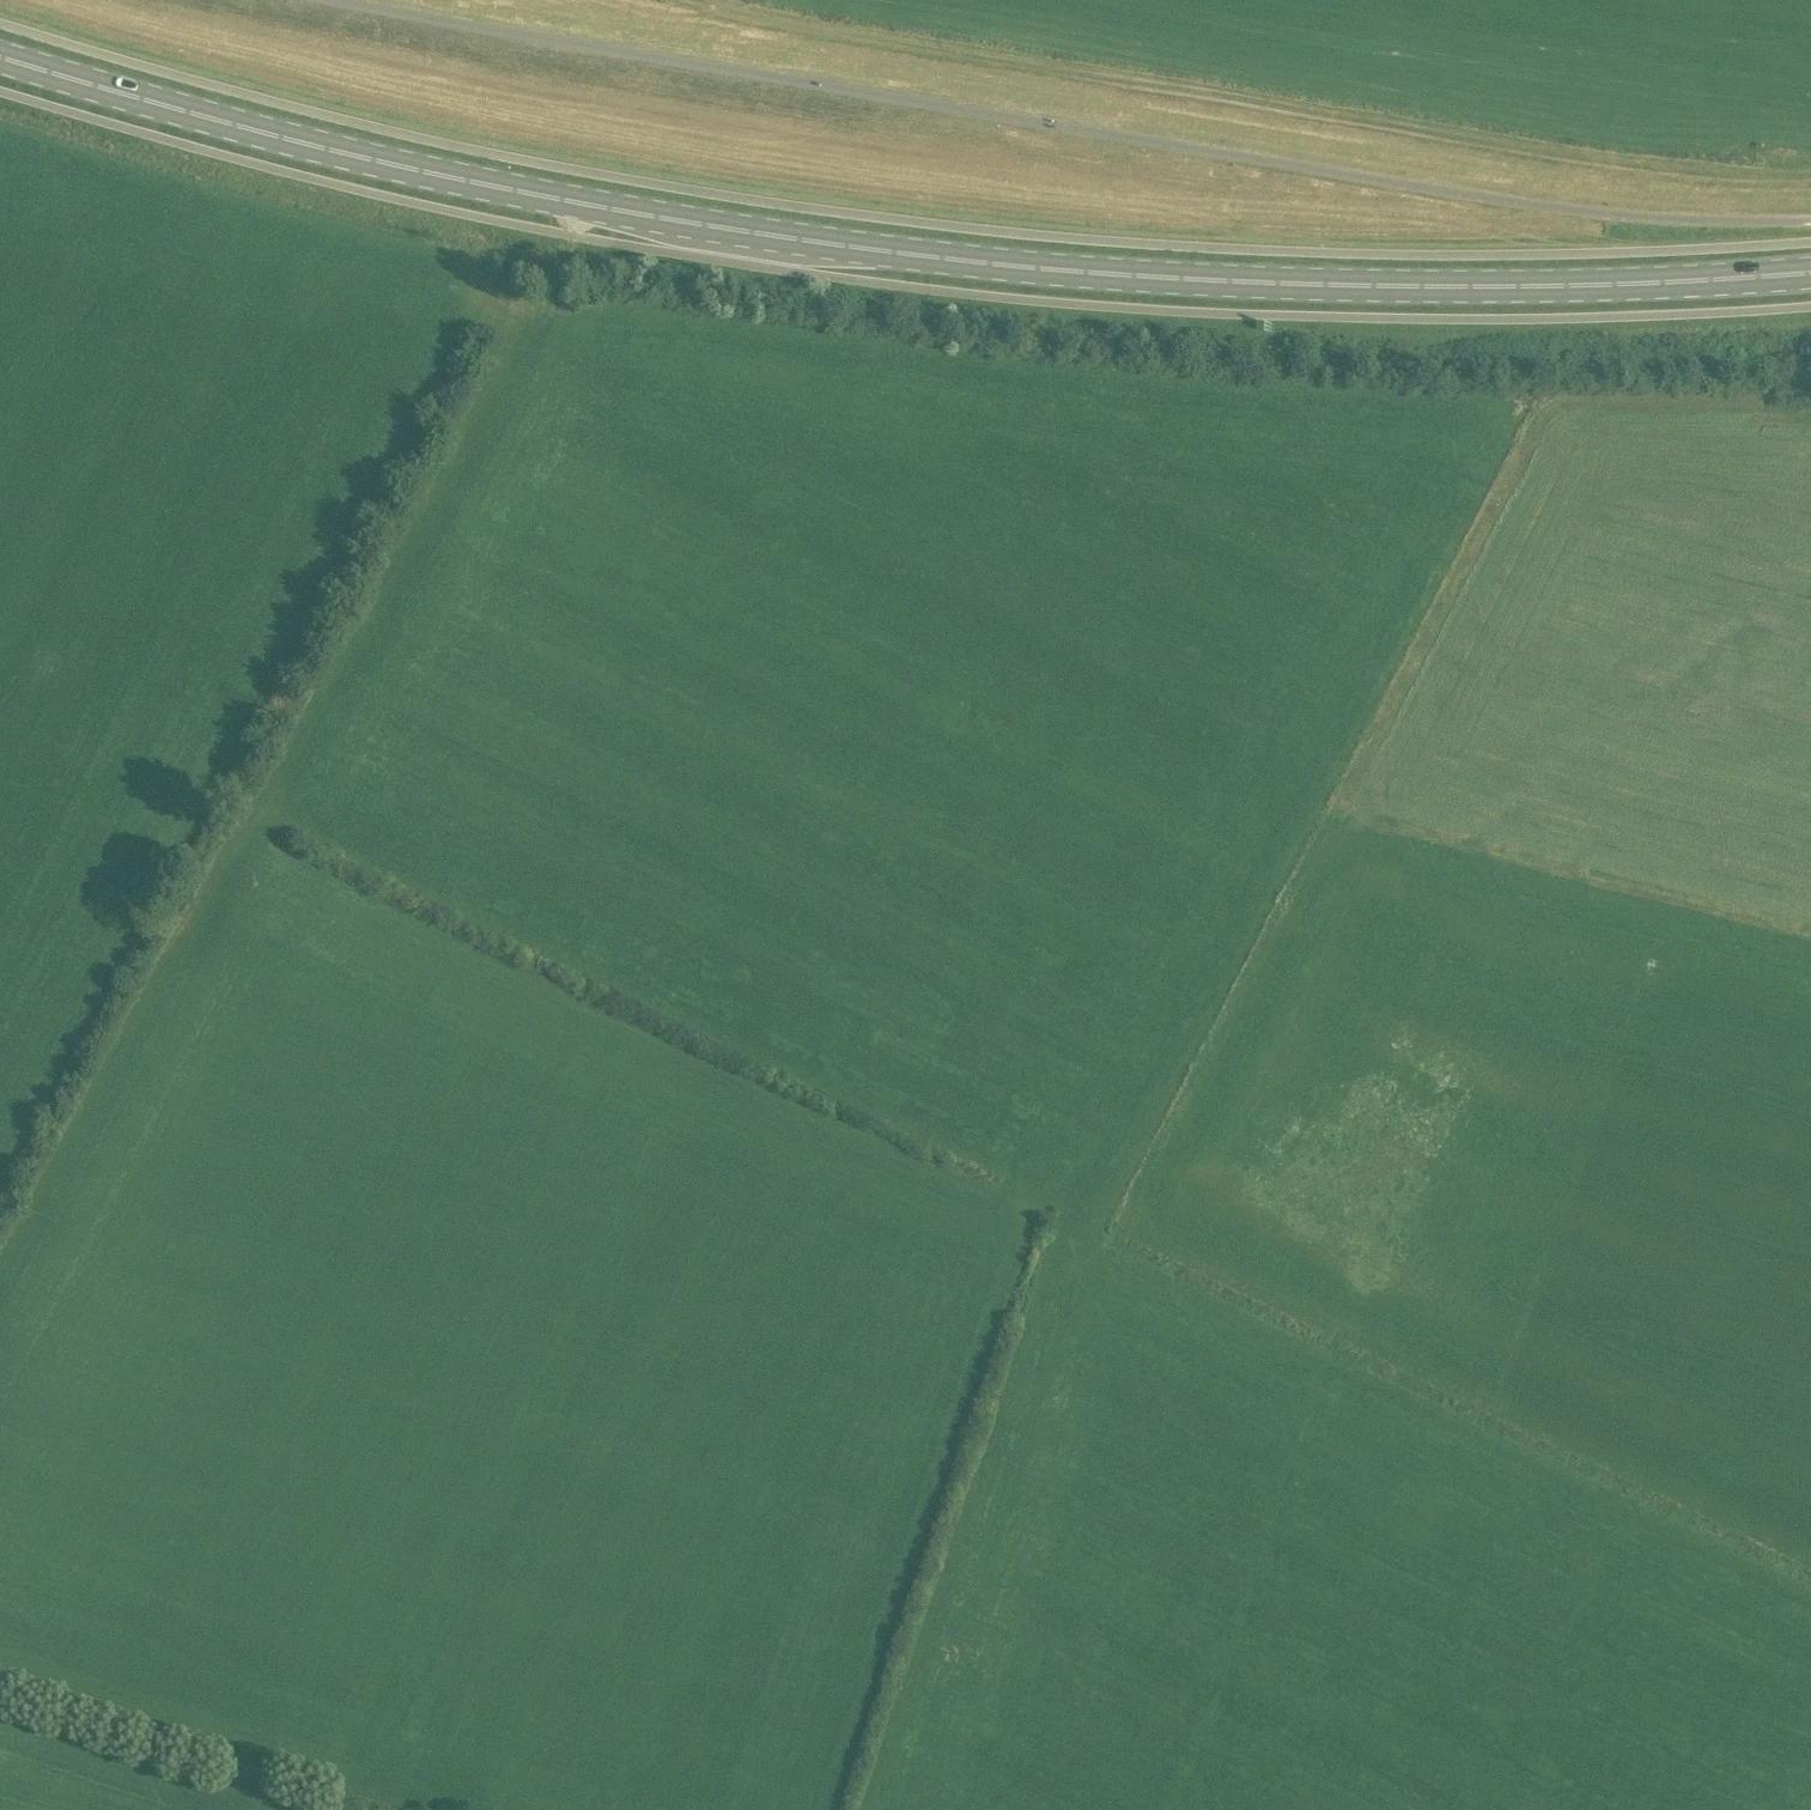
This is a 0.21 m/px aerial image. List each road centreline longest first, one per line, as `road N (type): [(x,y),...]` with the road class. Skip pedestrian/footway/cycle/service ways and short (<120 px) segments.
road 1 (primary): [(0,55),(377,159),(608,211),(814,242),(1244,281),(1445,286),(1810,272)]

